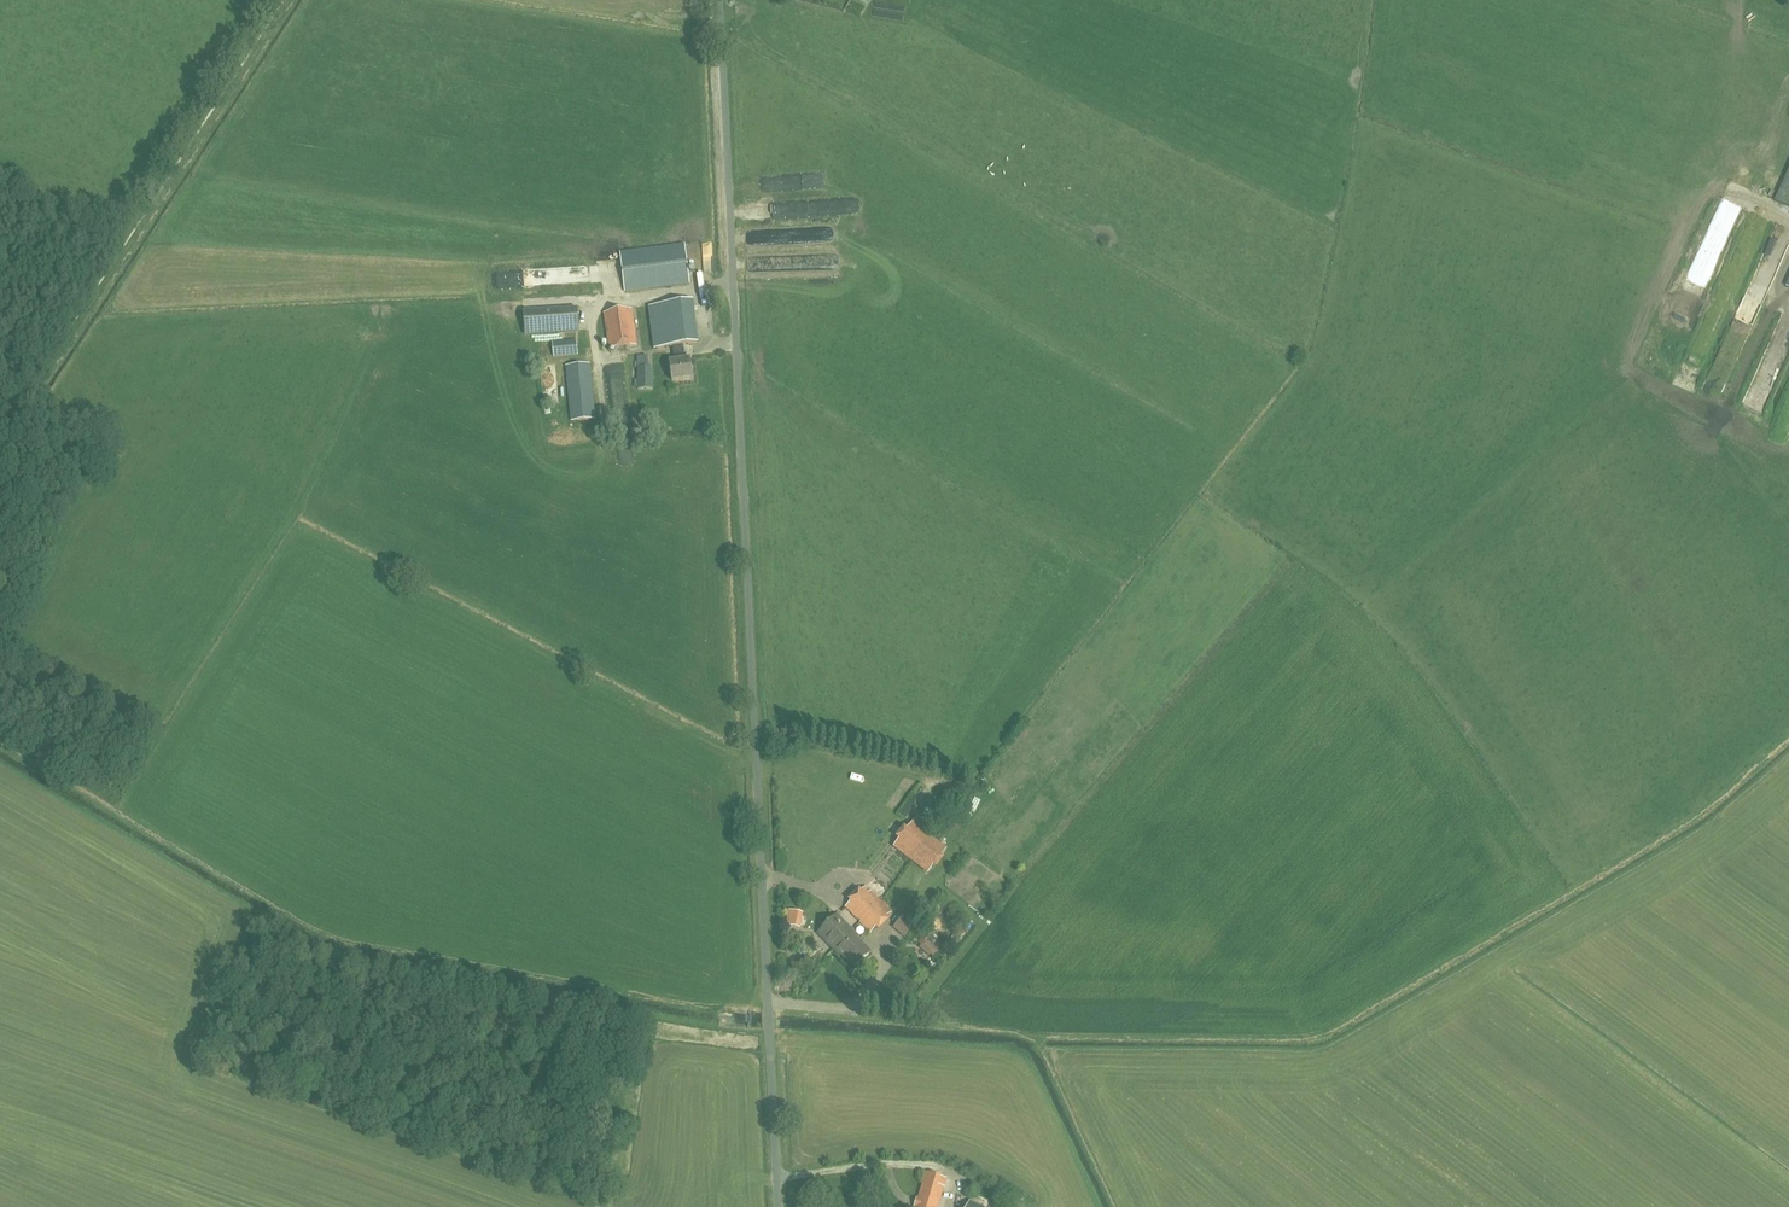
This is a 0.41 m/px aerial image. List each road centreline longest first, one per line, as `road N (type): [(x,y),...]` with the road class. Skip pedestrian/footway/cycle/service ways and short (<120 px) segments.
road 1 (unclassified): [(776,1206),(718,0)]

